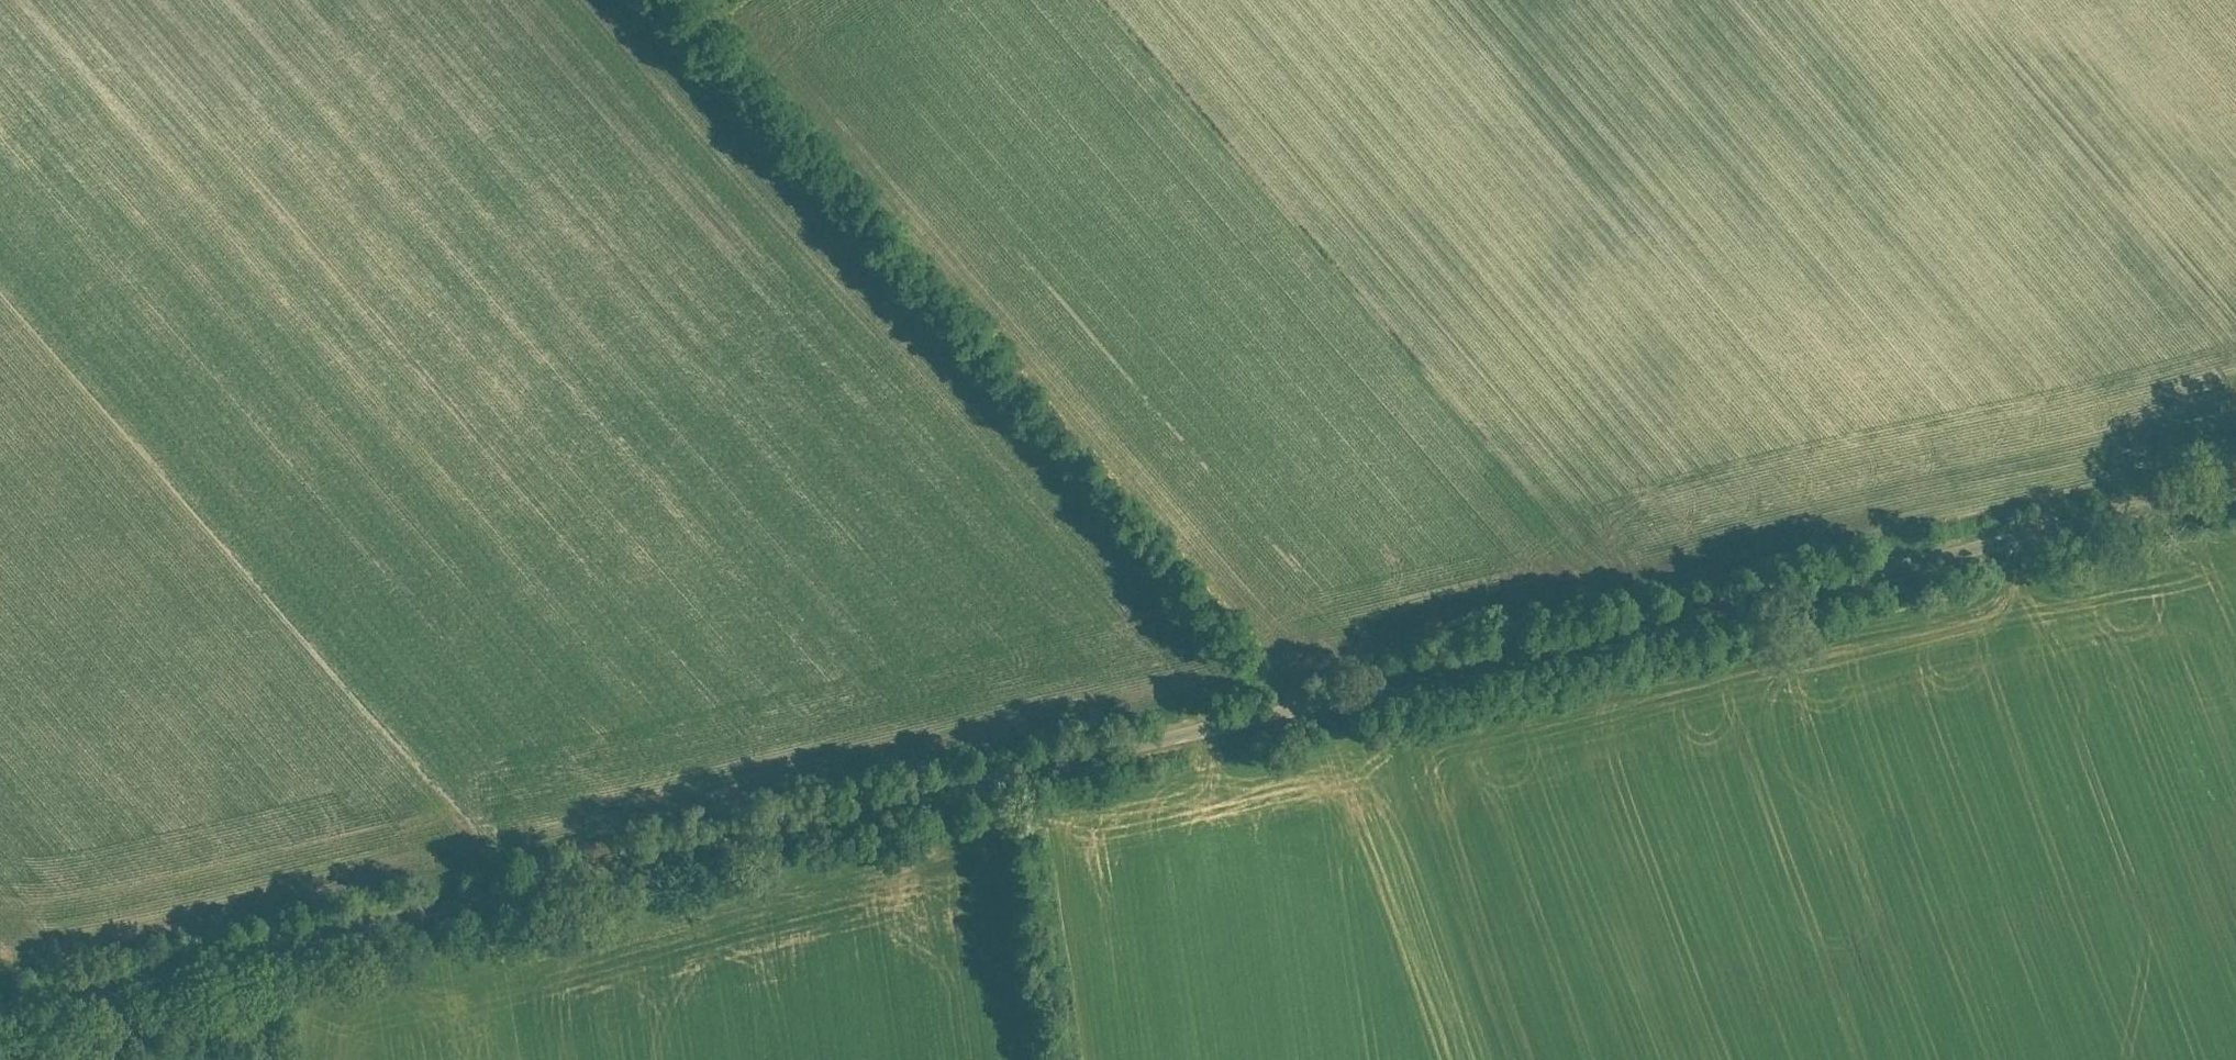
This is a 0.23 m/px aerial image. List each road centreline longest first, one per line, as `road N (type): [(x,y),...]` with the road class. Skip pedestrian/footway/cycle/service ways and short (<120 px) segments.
road 1 (residential): [(2235,479),(0,986)]

